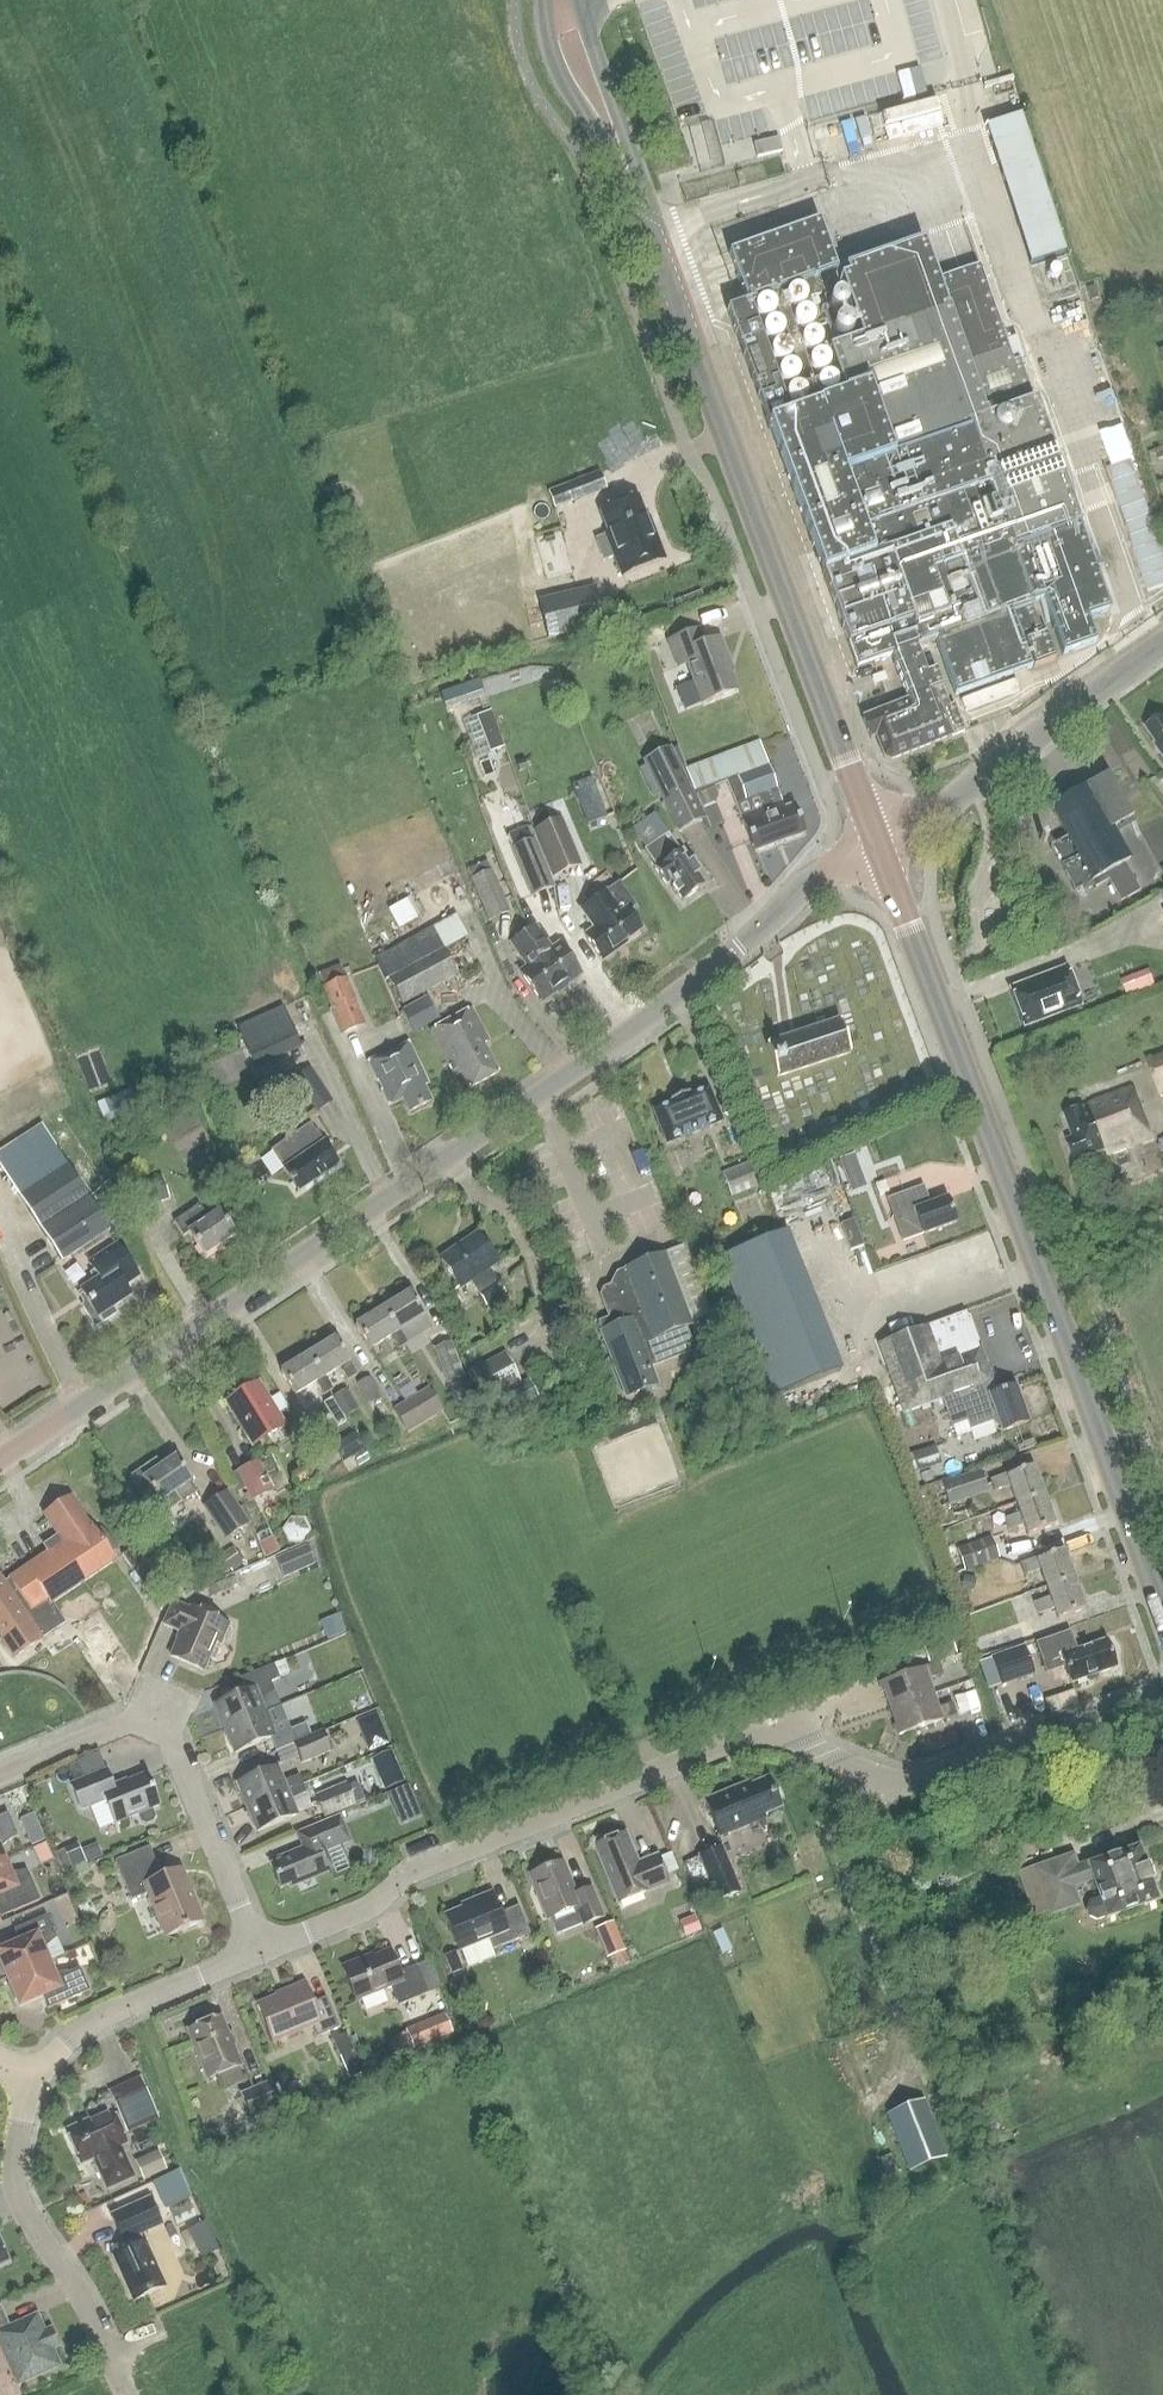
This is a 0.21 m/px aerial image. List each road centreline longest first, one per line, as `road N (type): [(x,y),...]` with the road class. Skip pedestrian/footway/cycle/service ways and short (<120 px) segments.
road 1 (tertiary): [(0,1459),(538,1093),(739,947),(804,883),(876,846)]
road 2 (residential): [(1162,1695),(891,1783),(780,1731),(742,1736),(406,1874),(370,1905),(257,1952)]
road 3 (secondary): [(1162,1613),(876,846)]
road 4 (secondary): [(876,846),(646,213)]
road 5 (residential): [(0,1771),(127,1719),(169,1739),(257,1952)]
road 6 (tertiary): [(876,846),(1162,641)]
road 7 (residential): [(30,2085),(14,2159),(18,2202),(78,2291),(106,2354)]
road 8 (residential): [(257,1952),(101,2018),(66,2042),(30,2085)]
road 9 (secondary): [(543,0),(552,57),(646,213)]
road 10 (secondary): [(646,213),(577,0)]

